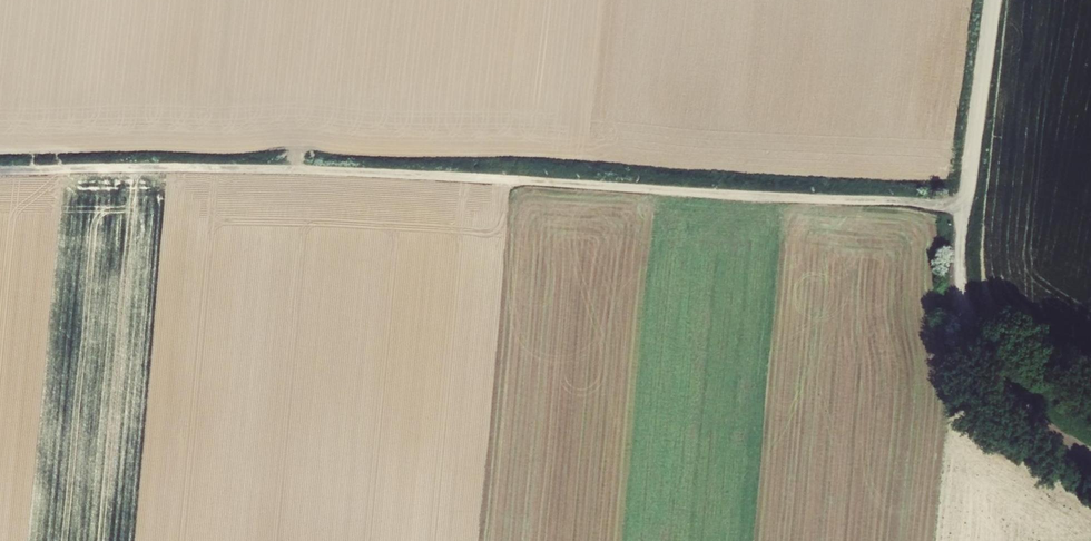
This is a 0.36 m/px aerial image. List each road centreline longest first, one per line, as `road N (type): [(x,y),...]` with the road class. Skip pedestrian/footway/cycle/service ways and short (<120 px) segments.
road 1 (unclassified): [(965,208),(345,170),(0,168)]
road 2 (residential): [(965,208),(992,0)]

